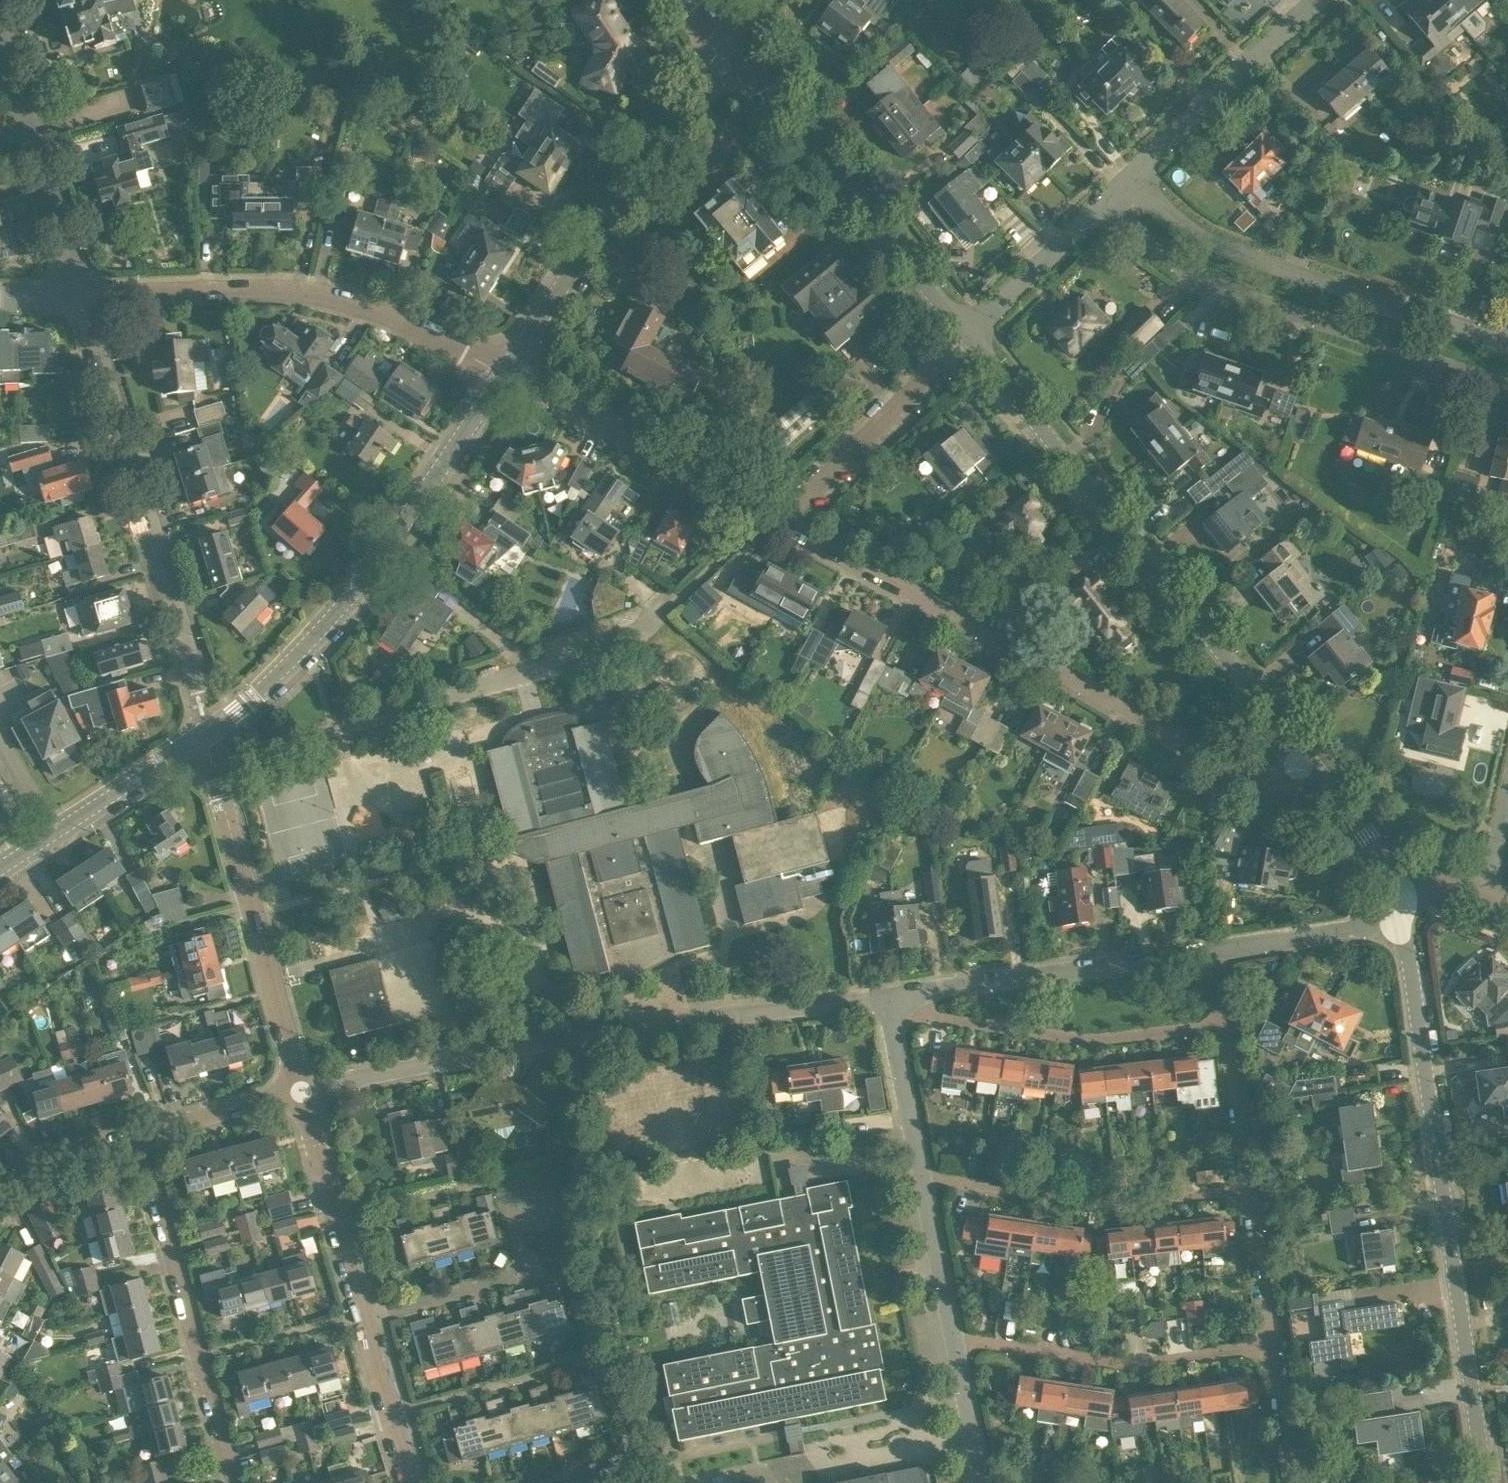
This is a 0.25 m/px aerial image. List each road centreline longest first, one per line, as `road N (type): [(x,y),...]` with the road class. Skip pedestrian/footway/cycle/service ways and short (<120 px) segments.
road 1 (residential): [(1308,758),(1273,779),(1259,778),(774,519)]
road 2 (residential): [(300,1091),(553,1042),(886,997)]
road 3 (residential): [(1486,1482),(1404,921)]
road 4 (residential): [(1308,758),(966,336)]
road 5 (tertiary): [(208,731),(264,688),(370,571),(505,369)]
road 6 (residential): [(1507,387),(1218,288),(1150,250),(1102,201)]
road 7 (residential): [(83,298),(327,298),(505,369)]
road 8 (residential): [(1507,347),(1233,251),(1196,234),(1131,172)]
road 9 (residential): [(83,298),(196,696)]
road 10 (tertiary): [(505,369),(727,39)]
road 11 (residential): [(966,336),(727,39)]
road 12 (residential): [(300,1091),(208,731)]
road 13 (residential): [(232,1482),(141,1136)]
road 14 (residential): [(482,688),(632,636),(751,529),(774,519)]
road 15 (residential): [(1223,1025),(1073,1038),(920,1014),(886,997)]
road 16 (residential): [(886,997),(1212,951)]
road 17 (residential): [(1248,1191),(1108,1202),(921,1177)]
road 18 (residential): [(1272,1347),(1118,1363),(954,1337)]
road 19 (residential): [(774,519),(505,369)]
road 20 (residential): [(0,16),(83,298)]
road 21 (residential): [(774,519),(966,336)]
road 22 (tertiary): [(0,868),(208,731)]
road 23 (residential): [(1131,172),(1308,0)]
road 24 (residential): [(362,1318),(300,1091)]
road 25 (residential): [(1212,951),(1404,921)]
road 26 (residential): [(966,336),(1102,201)]
road 27 (residential): [(921,1177),(886,997)]
road 28 (residential): [(410,1482),(362,1318)]
road 29 (residential): [(362,1318),(526,1274)]
road 30 (residential): [(1248,1191),(1223,1025)]
road 31 (residential): [(141,1136),(300,1091)]
road 32 (residential): [(954,1337),(921,1177)]
road 33 (residential): [(1272,1347),(1248,1191)]
road 34 (residential): [(1397,886),(1370,835),(1308,758)]
road 35 (residential): [(0,1184),(141,1136)]
road 36 (residential): [(981,1482),(954,1337)]
road 37 (residential): [(1292,1482),(1272,1347)]

